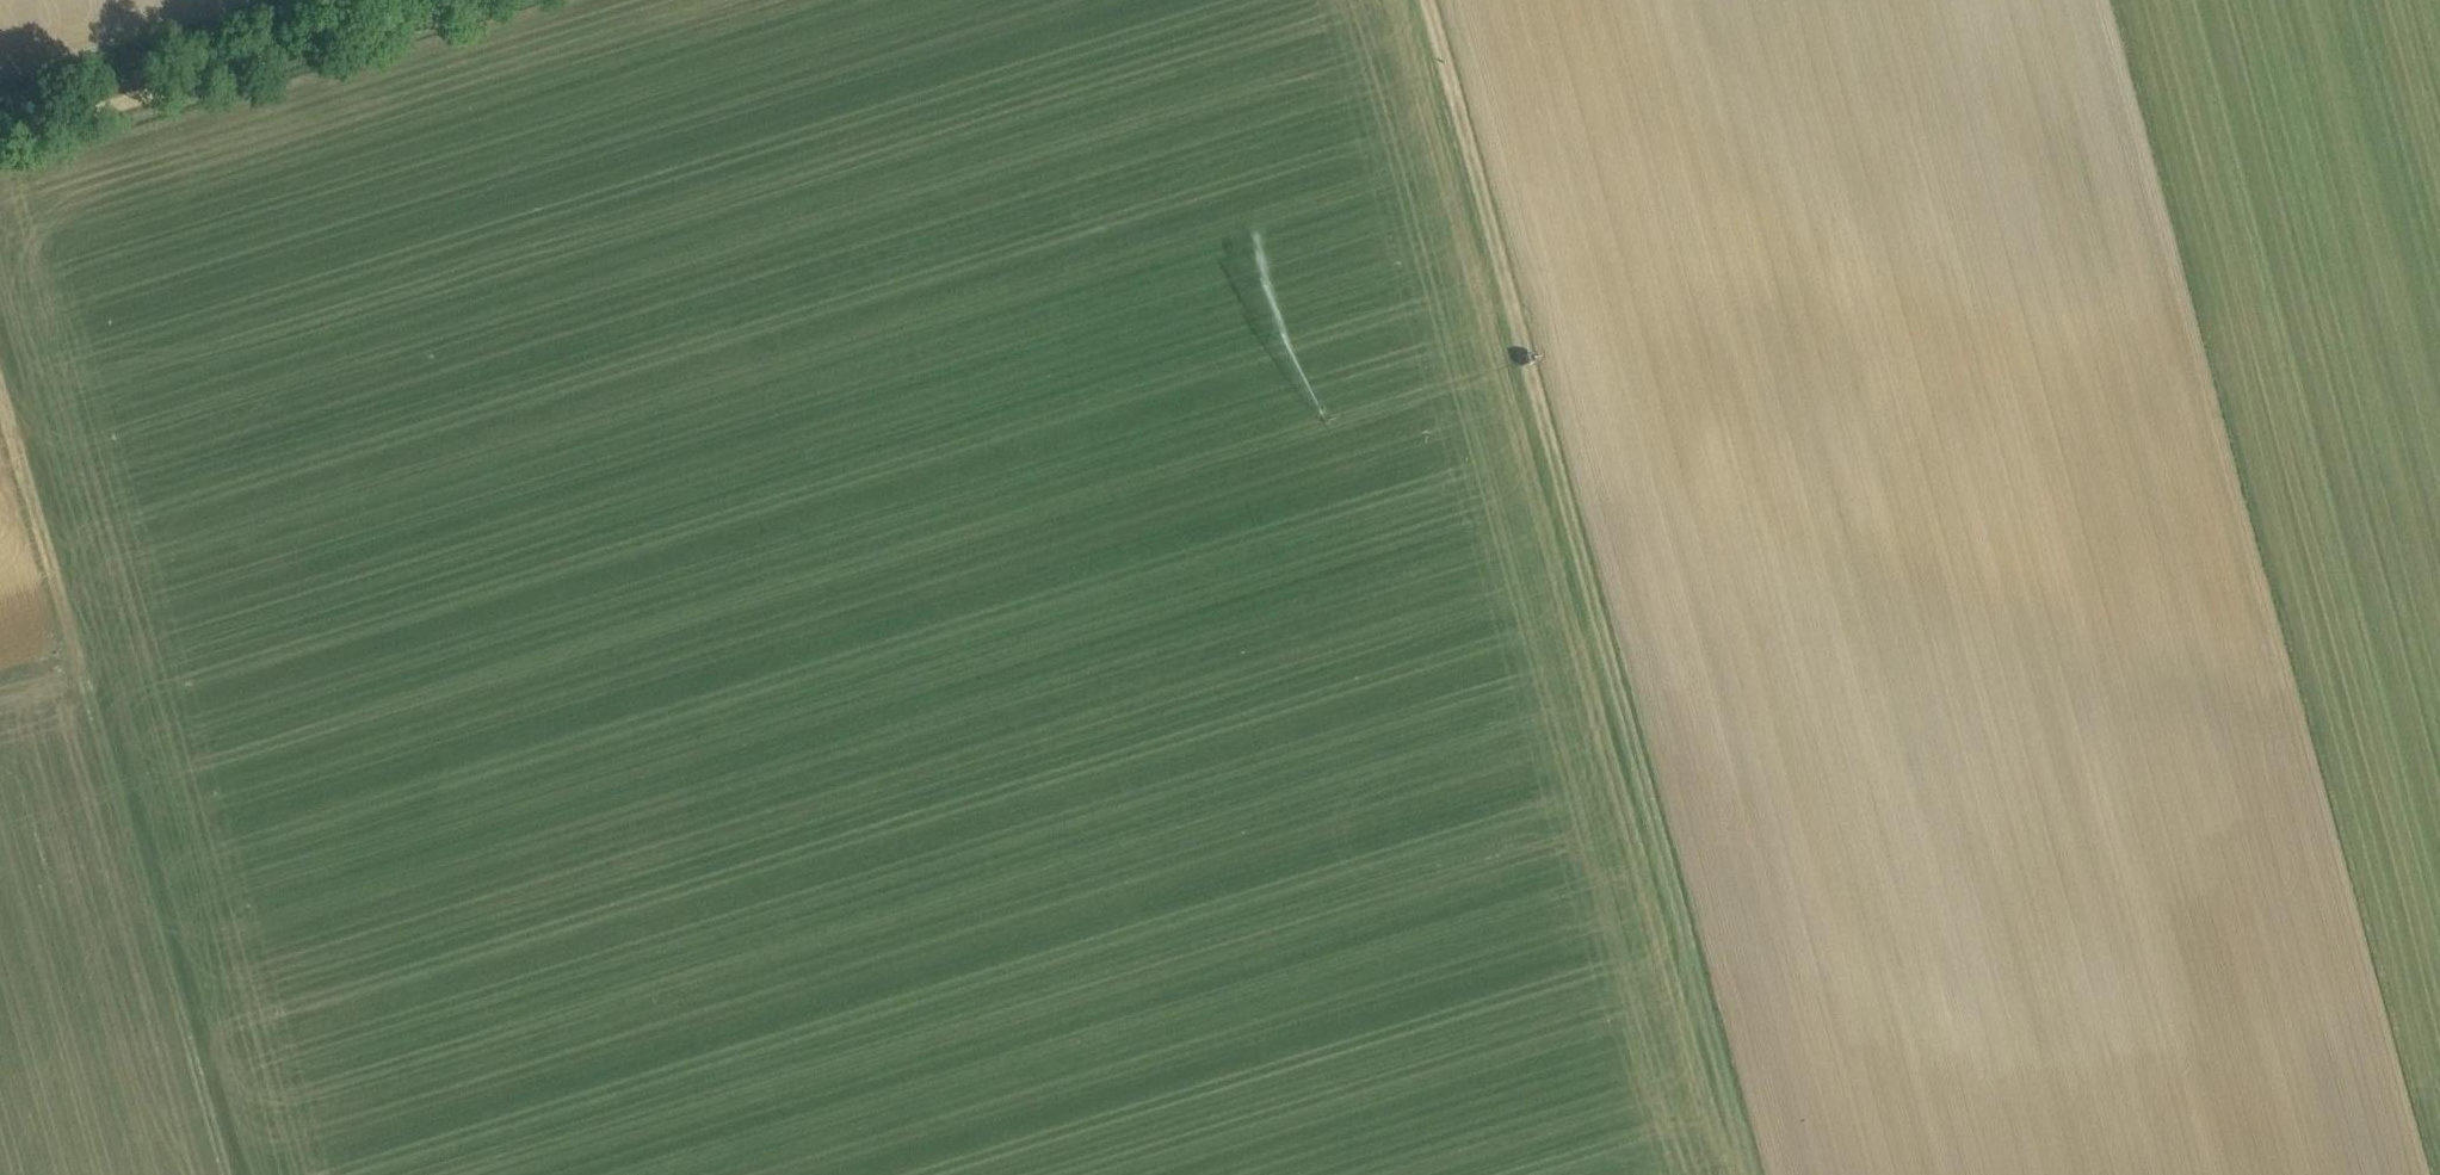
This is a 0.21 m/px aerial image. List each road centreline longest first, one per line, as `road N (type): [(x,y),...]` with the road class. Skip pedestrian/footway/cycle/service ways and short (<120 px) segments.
road 1 (track): [(1422,0),(1539,376),(1732,1063)]
road 2 (track): [(0,368),(231,1174)]
road 3 (track): [(510,0),(0,161)]

